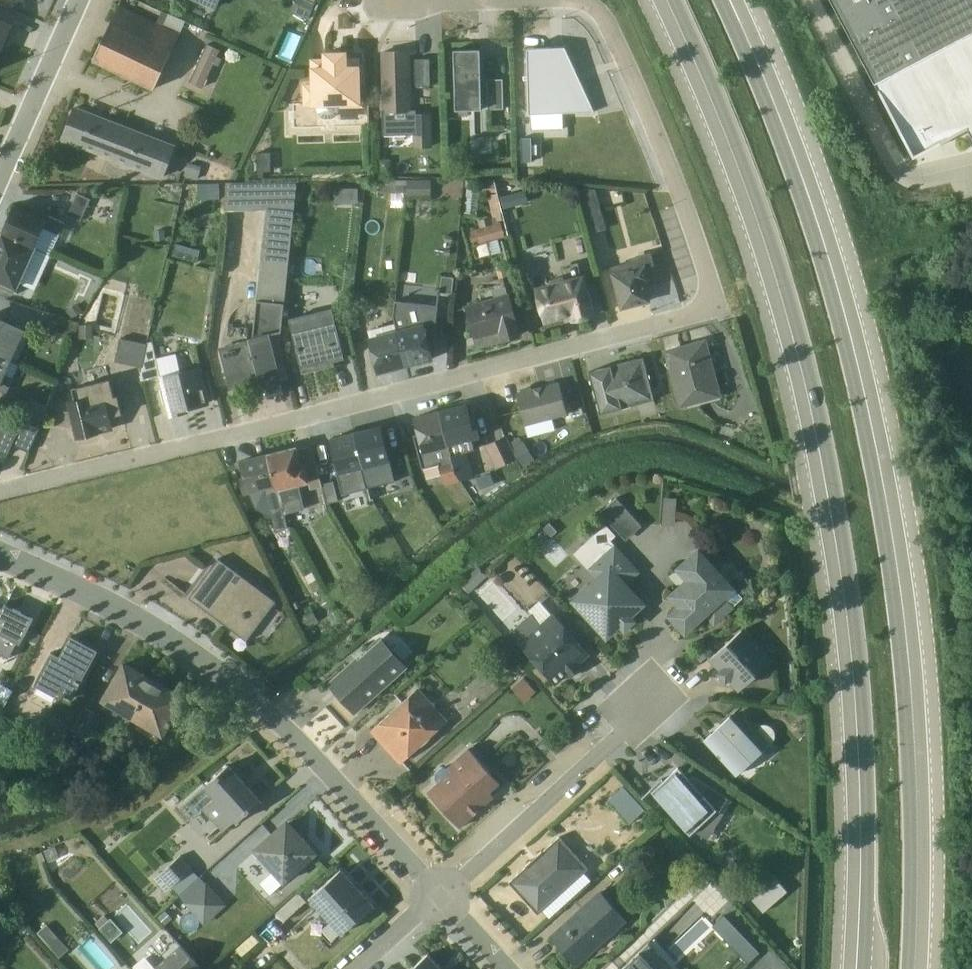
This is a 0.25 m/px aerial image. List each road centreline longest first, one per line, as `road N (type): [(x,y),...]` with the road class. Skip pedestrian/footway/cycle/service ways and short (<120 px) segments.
road 1 (residential): [(0,489),(698,312),(714,285),(607,19),(581,0)]
road 2 (primary): [(676,0),(762,202),(822,432),(858,659),(867,795),(862,968)]
road 3 (primary): [(904,968),(901,672),(867,442),(803,200),(721,0)]
road 4 (residential): [(0,550),(120,604),(268,705)]
road 5 (residential): [(646,701),(442,895)]
road 6 (residential): [(442,895),(268,705)]
road 7 (residential): [(0,174),(76,0)]
road 8 (residential): [(530,0),(401,2)]

